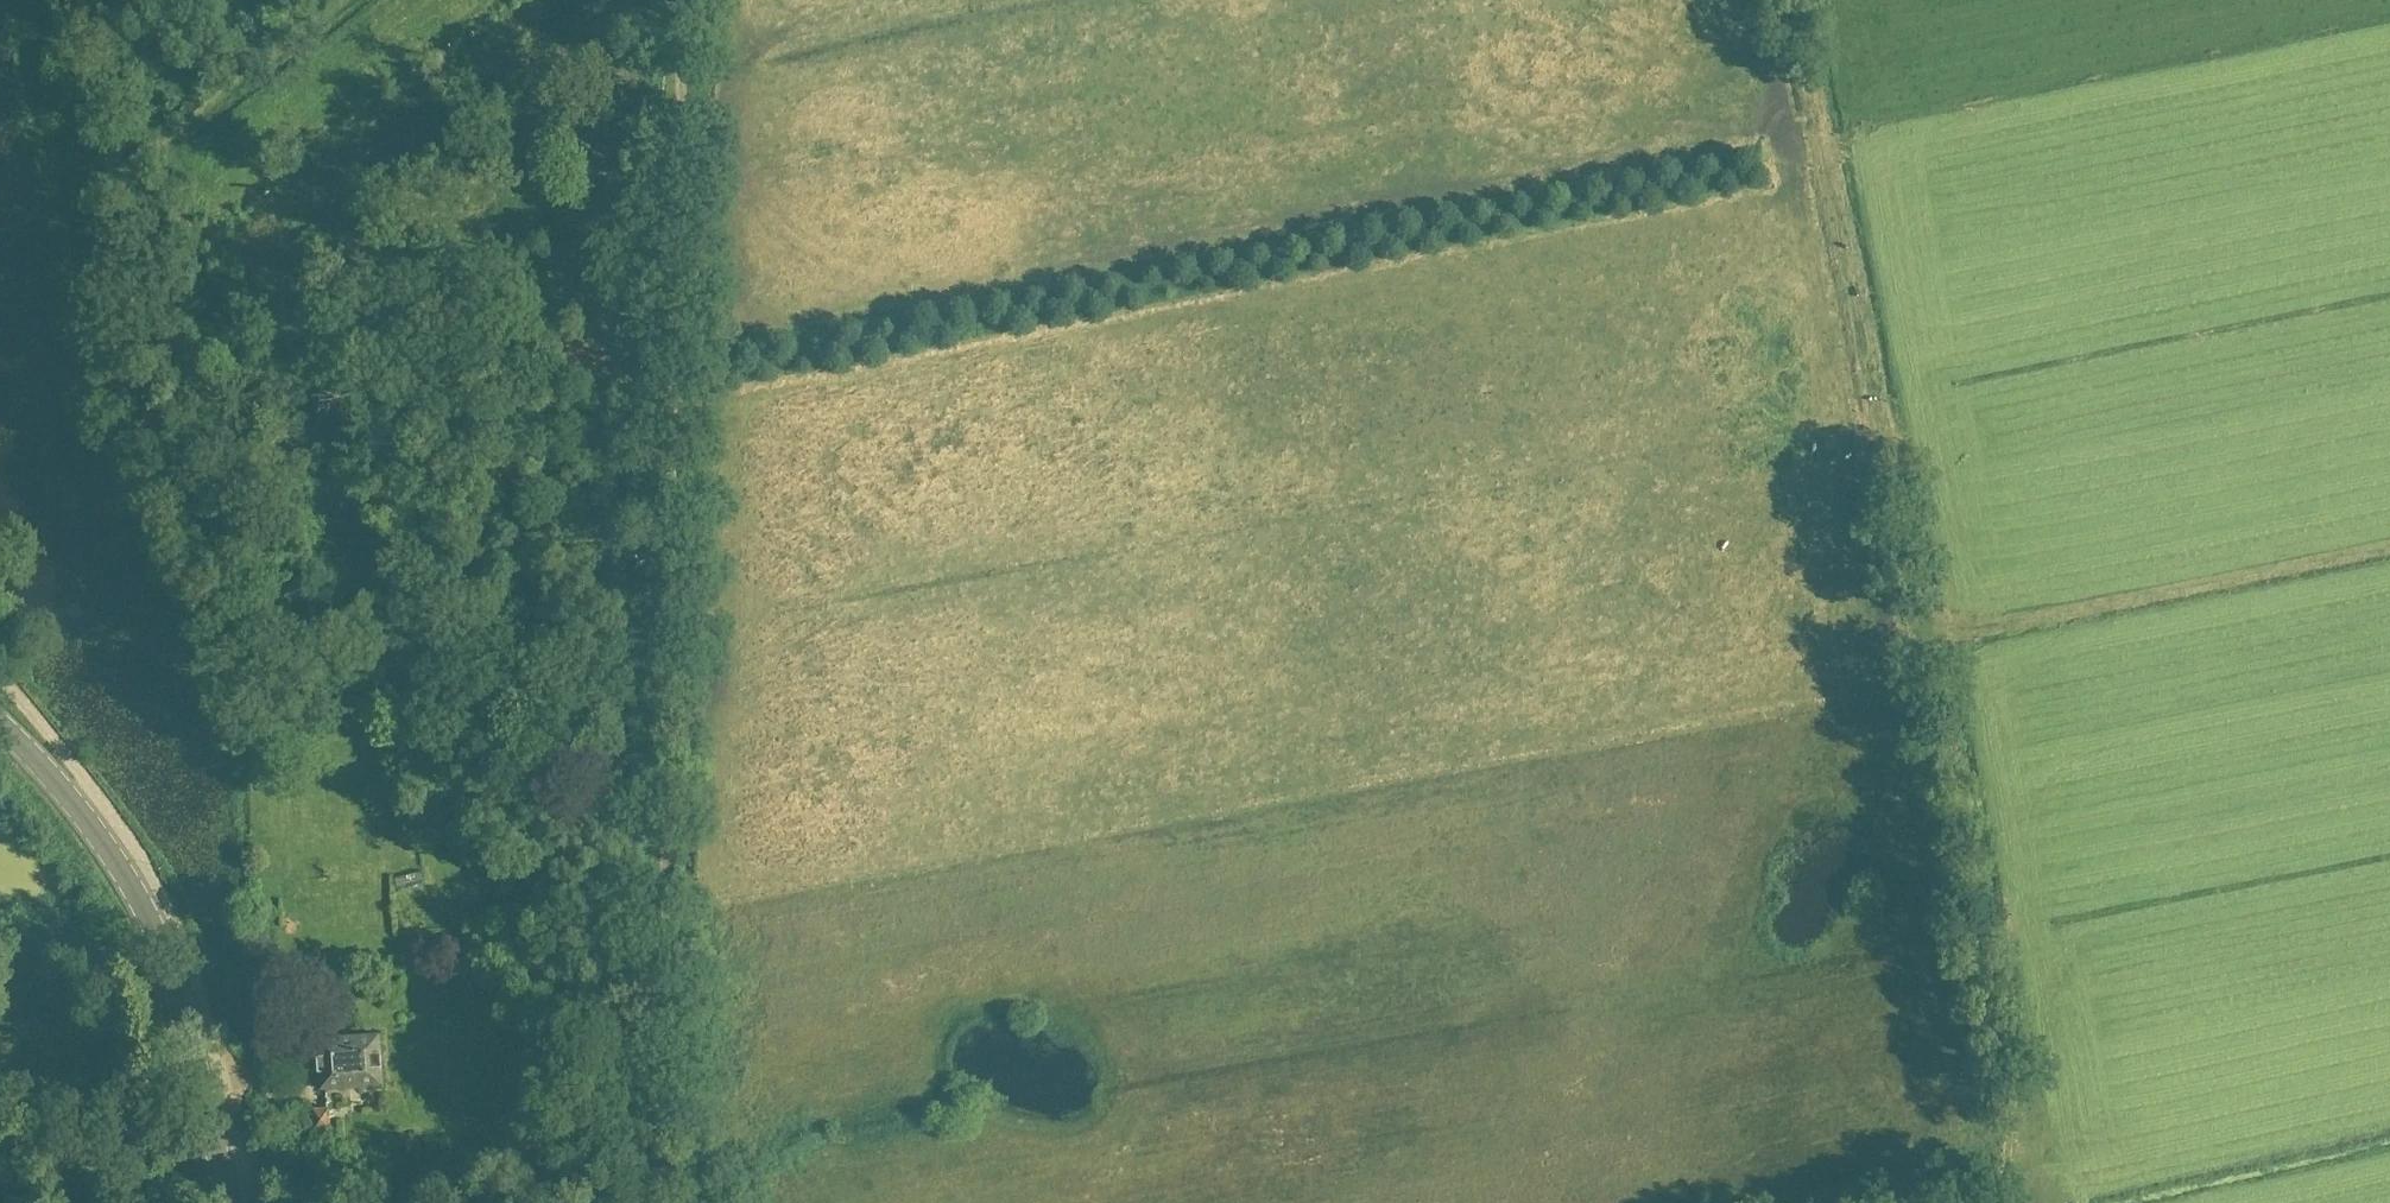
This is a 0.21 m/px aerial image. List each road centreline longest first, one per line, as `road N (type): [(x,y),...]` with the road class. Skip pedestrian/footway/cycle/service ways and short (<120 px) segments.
road 1 (track): [(677,0),(646,1179)]
road 2 (tertiary): [(228,1202),(156,934),(73,806),(0,726)]

